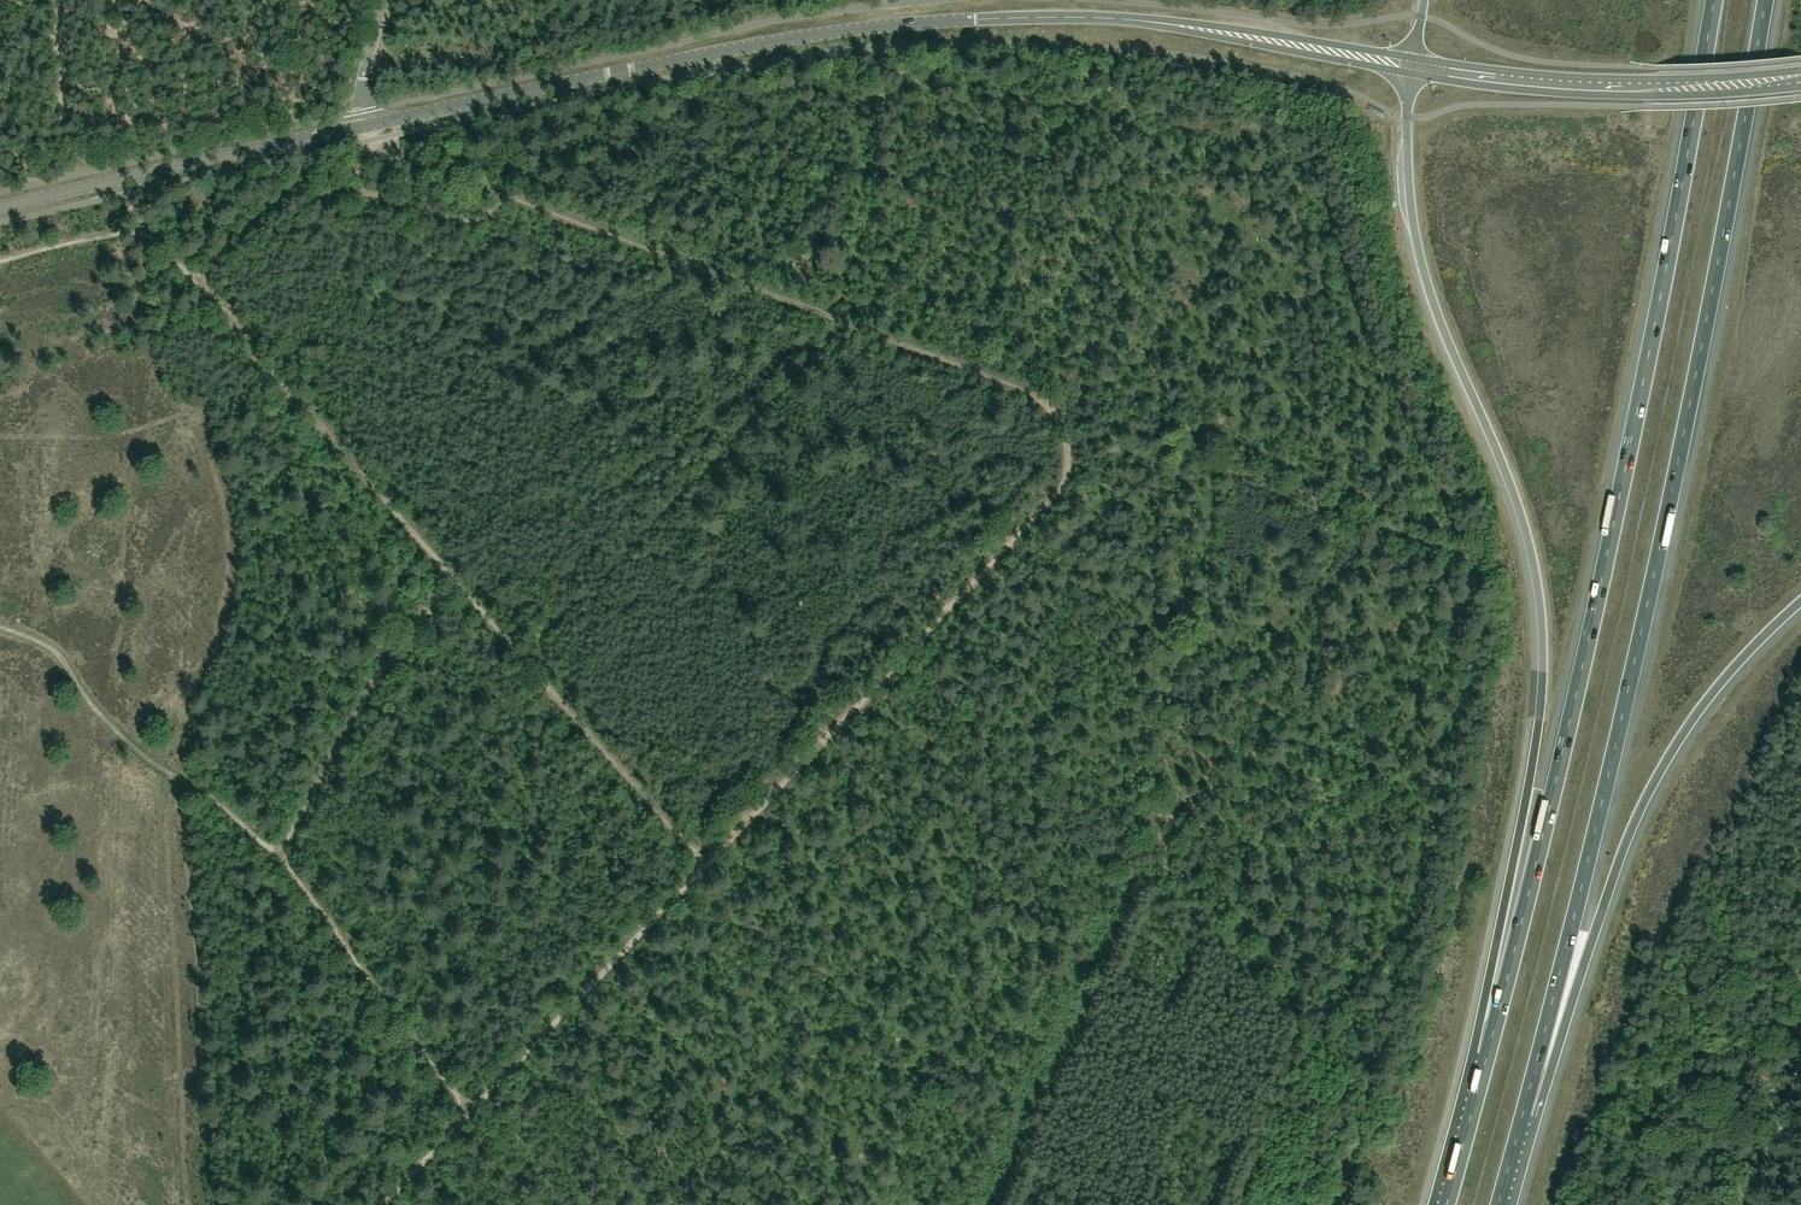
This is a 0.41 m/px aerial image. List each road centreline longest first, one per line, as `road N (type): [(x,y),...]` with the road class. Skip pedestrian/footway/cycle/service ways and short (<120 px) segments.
road 1 (motorway): [(1523,1114),(1653,576),(1765,0)]
road 2 (motorway): [(1714,0),(1608,549),(1487,1056)]
road 3 (tertiary): [(365,125),(796,38),(976,18),(1135,20),(1412,65)]
road 4 (motorway): [(1412,65),(1405,163),(1421,270),(1525,537),(1541,631),(1528,786),(1487,987),(1487,1056)]
road 5 (track): [(705,865),(1061,485),(1065,445),(1047,402),(839,320)]
road 6 (track): [(381,1204),(705,865),(524,659)]
road 7 (motorway): [(1523,1114),(1658,780),(1730,675),(1800,606)]
road 8 (track): [(839,320),(373,140)]
road 9 (track): [(458,584),(146,227)]
road 10 (tertiary): [(0,207),(365,125)]
road 11 (track): [(276,853),(127,742),(56,651),(0,627)]
road 12 (track): [(506,195),(483,219),(466,221),(372,194),(288,193),(196,281)]
road 13 (track): [(276,853),(392,657),(458,584)]
road 14 (track): [(468,1113),(276,853)]
road 15 (secondary): [(1646,86),(1524,82),(1412,65)]
road 16 (secondary): [(1646,86),(1800,78)]
road 17 (motorway): [(1487,1056),(1446,1204)]
road 18 (track): [(146,227),(0,264)]
road 19 (unclassified): [(365,125),(362,82),(383,0)]

